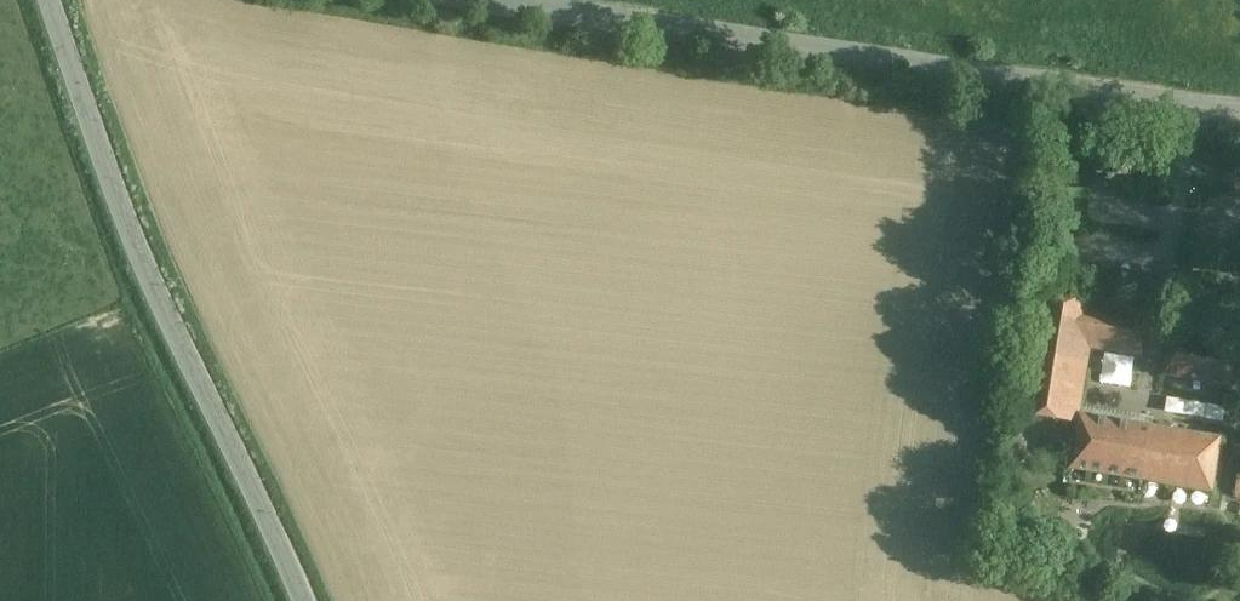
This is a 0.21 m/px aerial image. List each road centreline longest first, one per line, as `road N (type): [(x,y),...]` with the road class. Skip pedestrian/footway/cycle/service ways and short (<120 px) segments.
road 1 (unclassified): [(476,0),(1239,110)]
road 2 (tertiary): [(53,0),(129,229),(307,600)]

